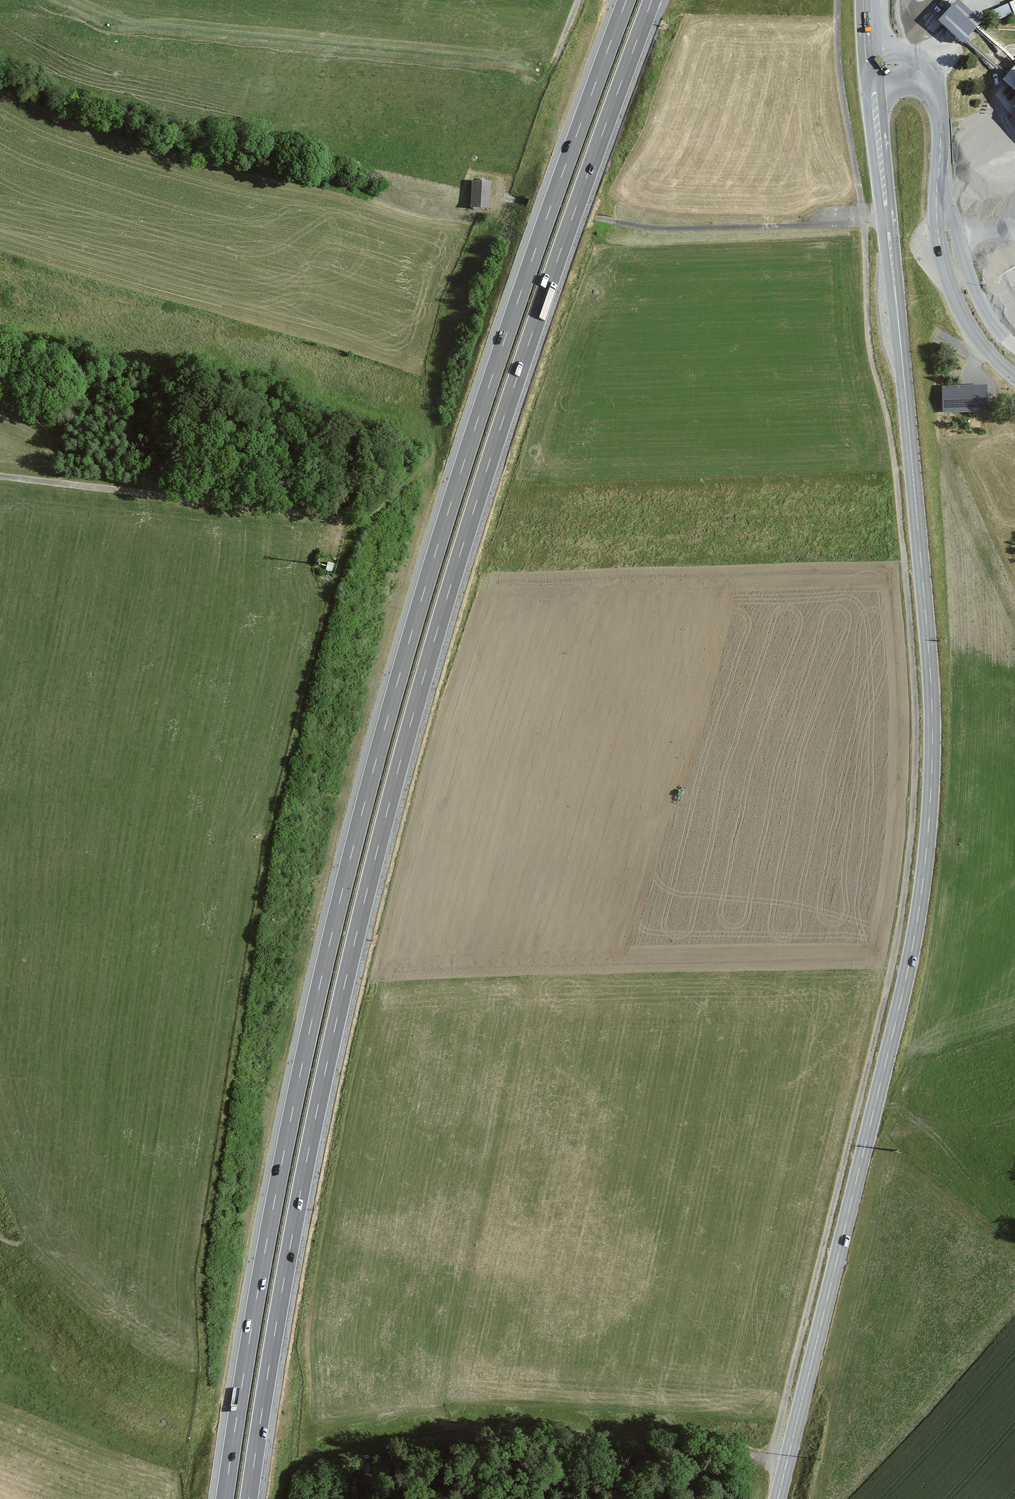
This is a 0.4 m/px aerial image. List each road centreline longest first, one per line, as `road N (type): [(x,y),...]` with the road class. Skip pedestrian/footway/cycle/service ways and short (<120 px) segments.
road 1 (motorway): [(248,1498),(307,1156),(411,721),(515,382),(652,0)]
road 2 (motorway): [(626,0),(464,460),(364,803),(284,1151),(224,1498)]
road 3 (track): [(837,0),(838,63),(864,223),(868,333),(900,511),(916,765),(896,949),(771,1462),(786,1466)]
road 4 (primary): [(872,84),(928,645),(928,827),(899,1007),(777,1498)]
road 5 (tertiary): [(1014,378),(972,330),(944,264),(933,96),(912,84),(872,84)]
road 6 (track): [(0,476),(339,517)]

